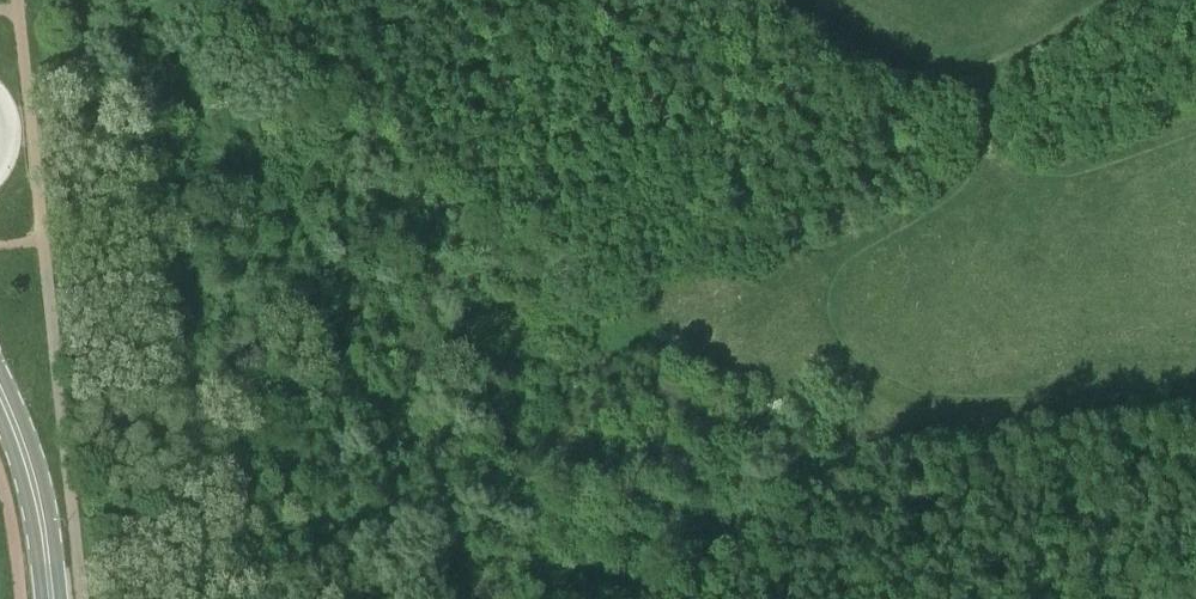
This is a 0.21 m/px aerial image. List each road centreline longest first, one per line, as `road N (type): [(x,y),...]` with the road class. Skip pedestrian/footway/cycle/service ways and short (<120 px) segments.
road 1 (tertiary): [(51,598),(36,487),(0,391)]

